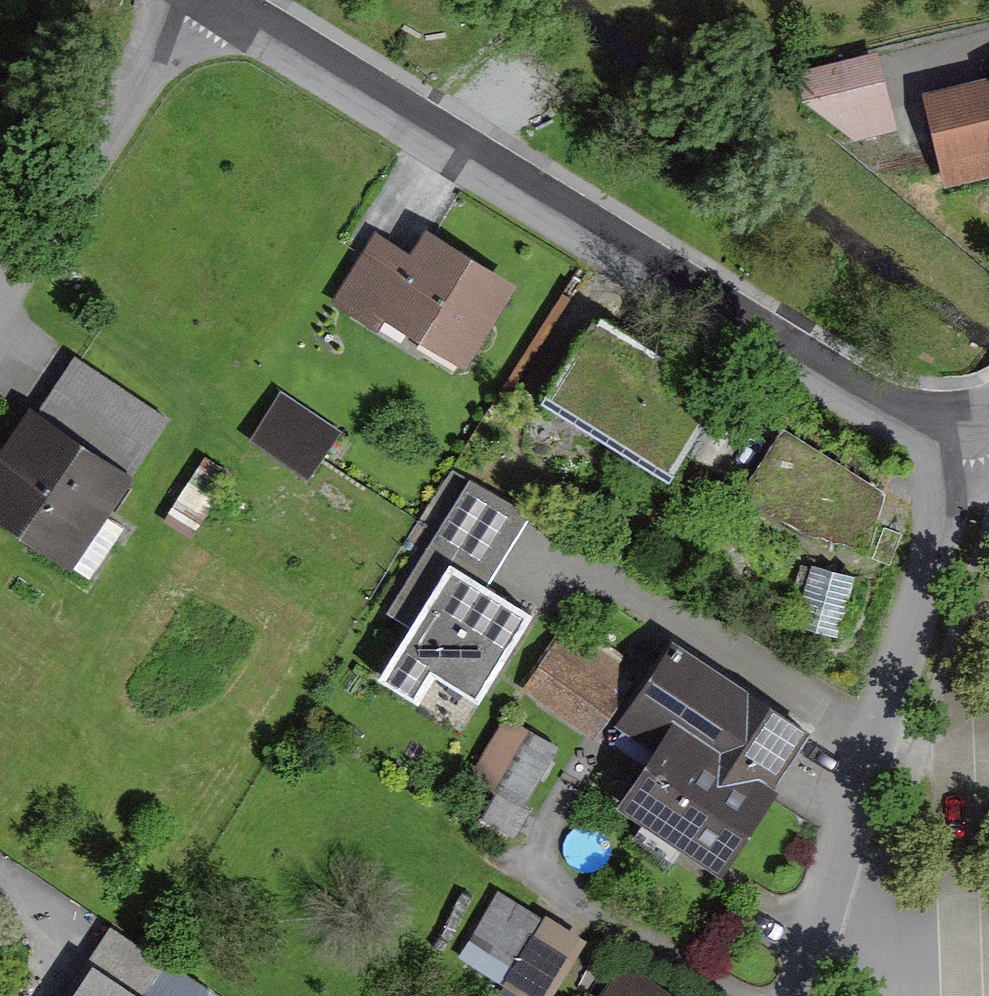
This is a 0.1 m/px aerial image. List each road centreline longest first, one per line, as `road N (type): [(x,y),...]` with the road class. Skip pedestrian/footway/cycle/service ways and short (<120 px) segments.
road 1 (residential): [(968,417),(896,408),(823,367),(226,0)]
road 2 (residential): [(968,417),(976,474),(808,995)]
road 3 (residential): [(209,0),(0,316)]

